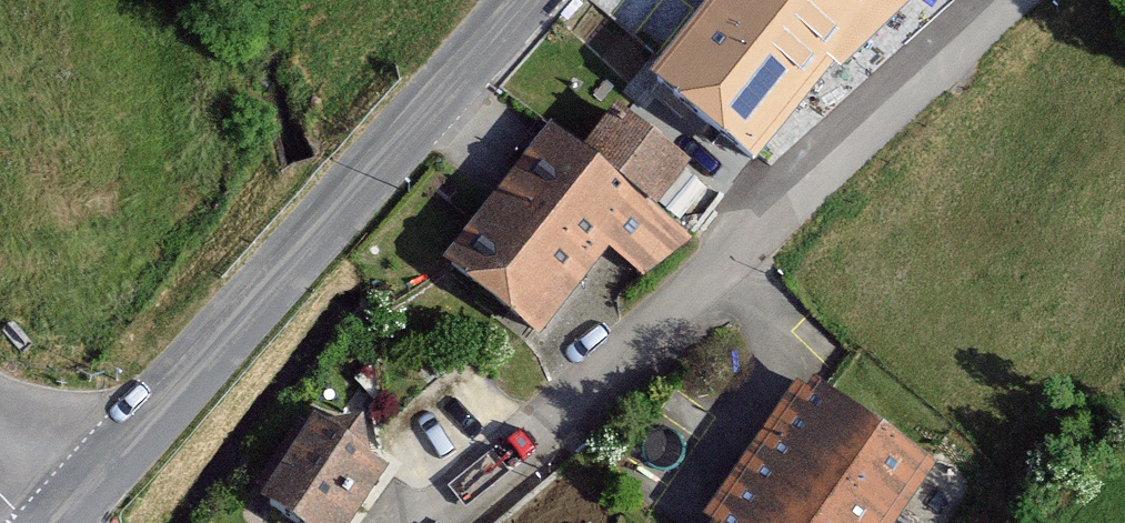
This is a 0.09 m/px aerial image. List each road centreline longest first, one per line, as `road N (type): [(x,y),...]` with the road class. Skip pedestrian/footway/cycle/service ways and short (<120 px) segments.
road 1 (secondary): [(510,0),(43,522)]
road 2 (residential): [(749,239),(418,522)]

